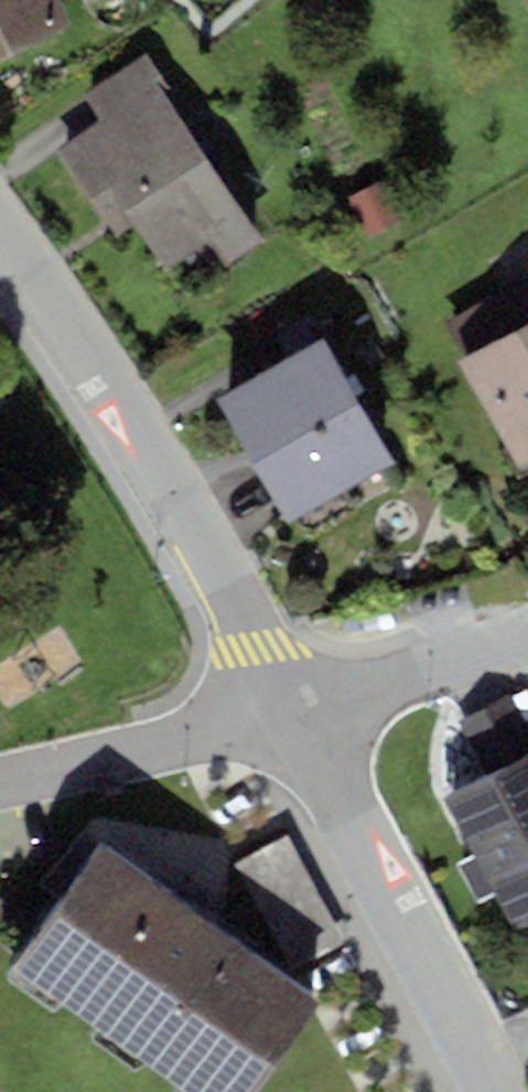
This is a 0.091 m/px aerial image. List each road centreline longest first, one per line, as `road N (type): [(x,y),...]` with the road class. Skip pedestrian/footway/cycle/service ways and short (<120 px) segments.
road 1 (residential): [(292,709),(152,453),(0,234)]
road 2 (residential): [(499,1091),(292,709)]
road 3 (residential): [(0,779),(292,709)]
road 4 (residential): [(292,709),(527,627)]

